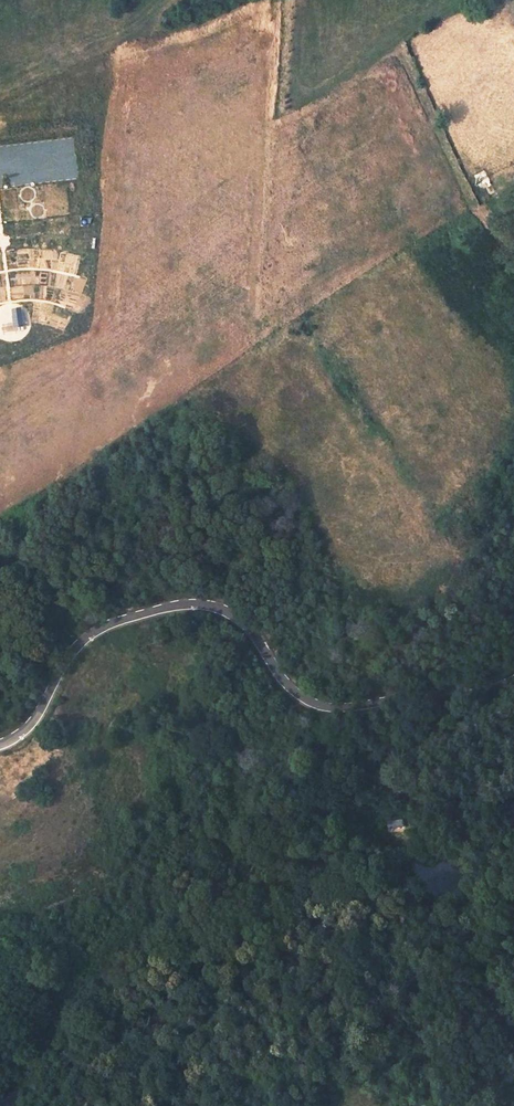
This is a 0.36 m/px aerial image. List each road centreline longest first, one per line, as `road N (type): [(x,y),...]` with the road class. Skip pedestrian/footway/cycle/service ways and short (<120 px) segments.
road 1 (unclassified): [(513,667),(475,683),(331,708),(289,688),(241,619),(224,607),(190,604),(95,630),(57,671),(35,720),(0,744)]
road 2 (track): [(0,96),(112,51),(139,49)]

